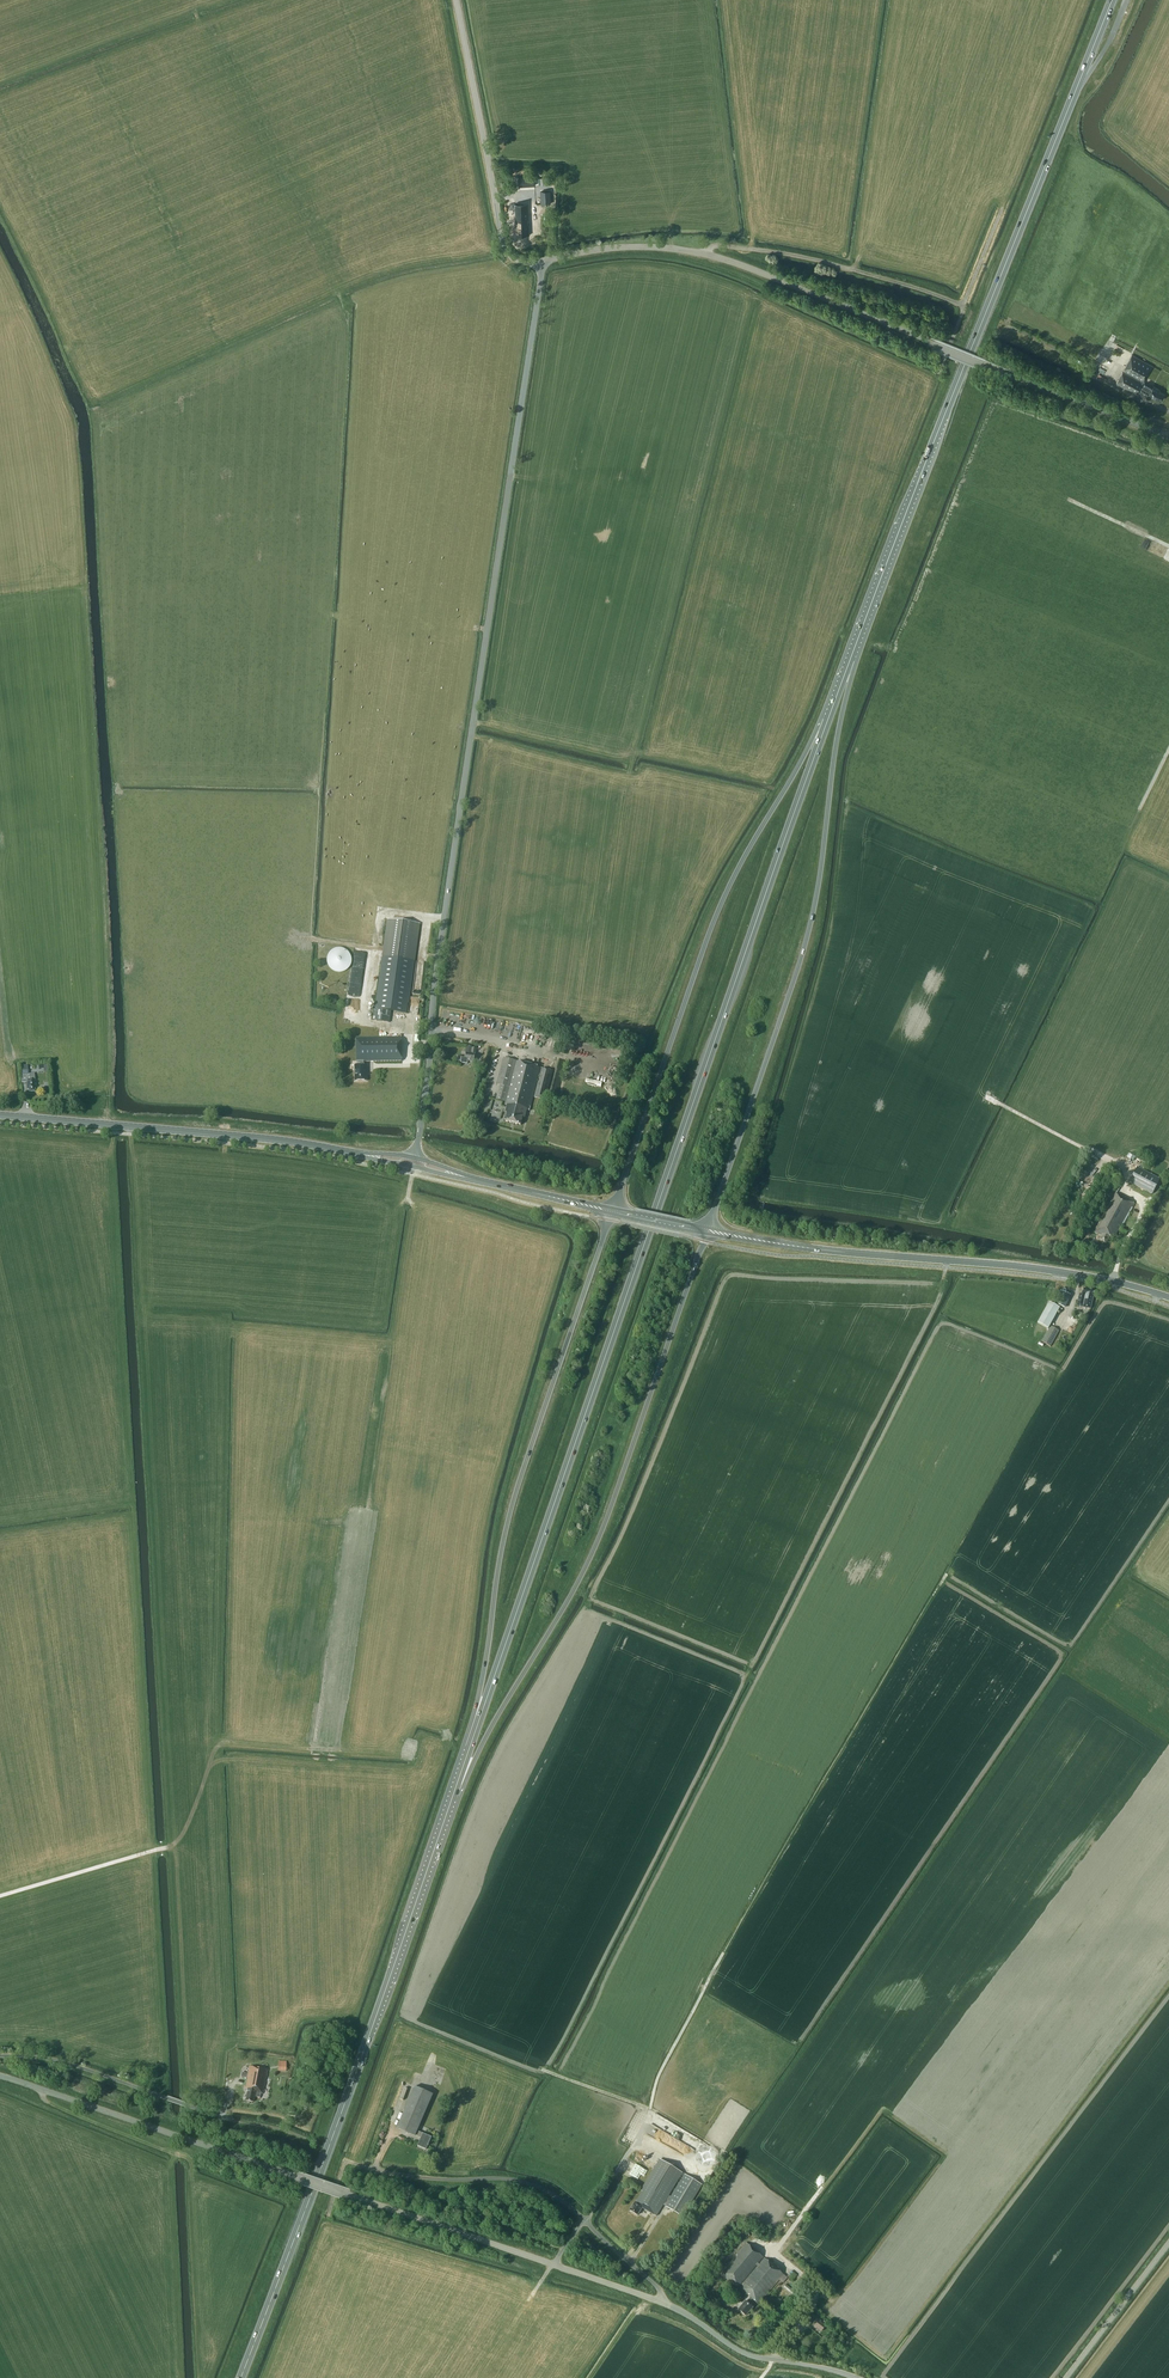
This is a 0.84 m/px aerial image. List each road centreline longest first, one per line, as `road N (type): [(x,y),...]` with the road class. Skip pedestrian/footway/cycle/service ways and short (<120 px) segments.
road 1 (trunk): [(470,1747),(828,720)]
road 2 (tertiary): [(415,1158),(538,262)]
road 3 (trunk): [(240,2377),(454,1794)]
road 4 (trunk): [(454,1794),(581,1577),(708,1231)]
road 5 (trunk): [(851,659),(1075,89)]
road 6 (trunk): [(708,1231),(807,939),(851,659)]
road 7 (unclassified): [(554,2265),(0,2077)]
road 8 (trunk): [(613,1211),(510,1510),(470,1747)]
road 9 (trunk): [(828,720),(729,885),(613,1211)]
road 10 (secondary): [(1168,1298),(1069,1271),(818,1249),(708,1231)]
road 11 (tertiary): [(982,361),(724,258),(616,247),(538,262)]
road 12 (secondary): [(361,1155),(0,1116)]
road 13 (unclassified): [(858,2377),(743,2353),(662,2302),(554,2265)]
road 14 (tertiary): [(538,262),(512,255),(503,241),(456,0)]
road 15 (tertiary): [(982,361),(1168,435)]
road 16 (tertiary): [(1066,2377),(1168,2243)]
road 17 (secondary): [(613,1211),(464,1177)]

